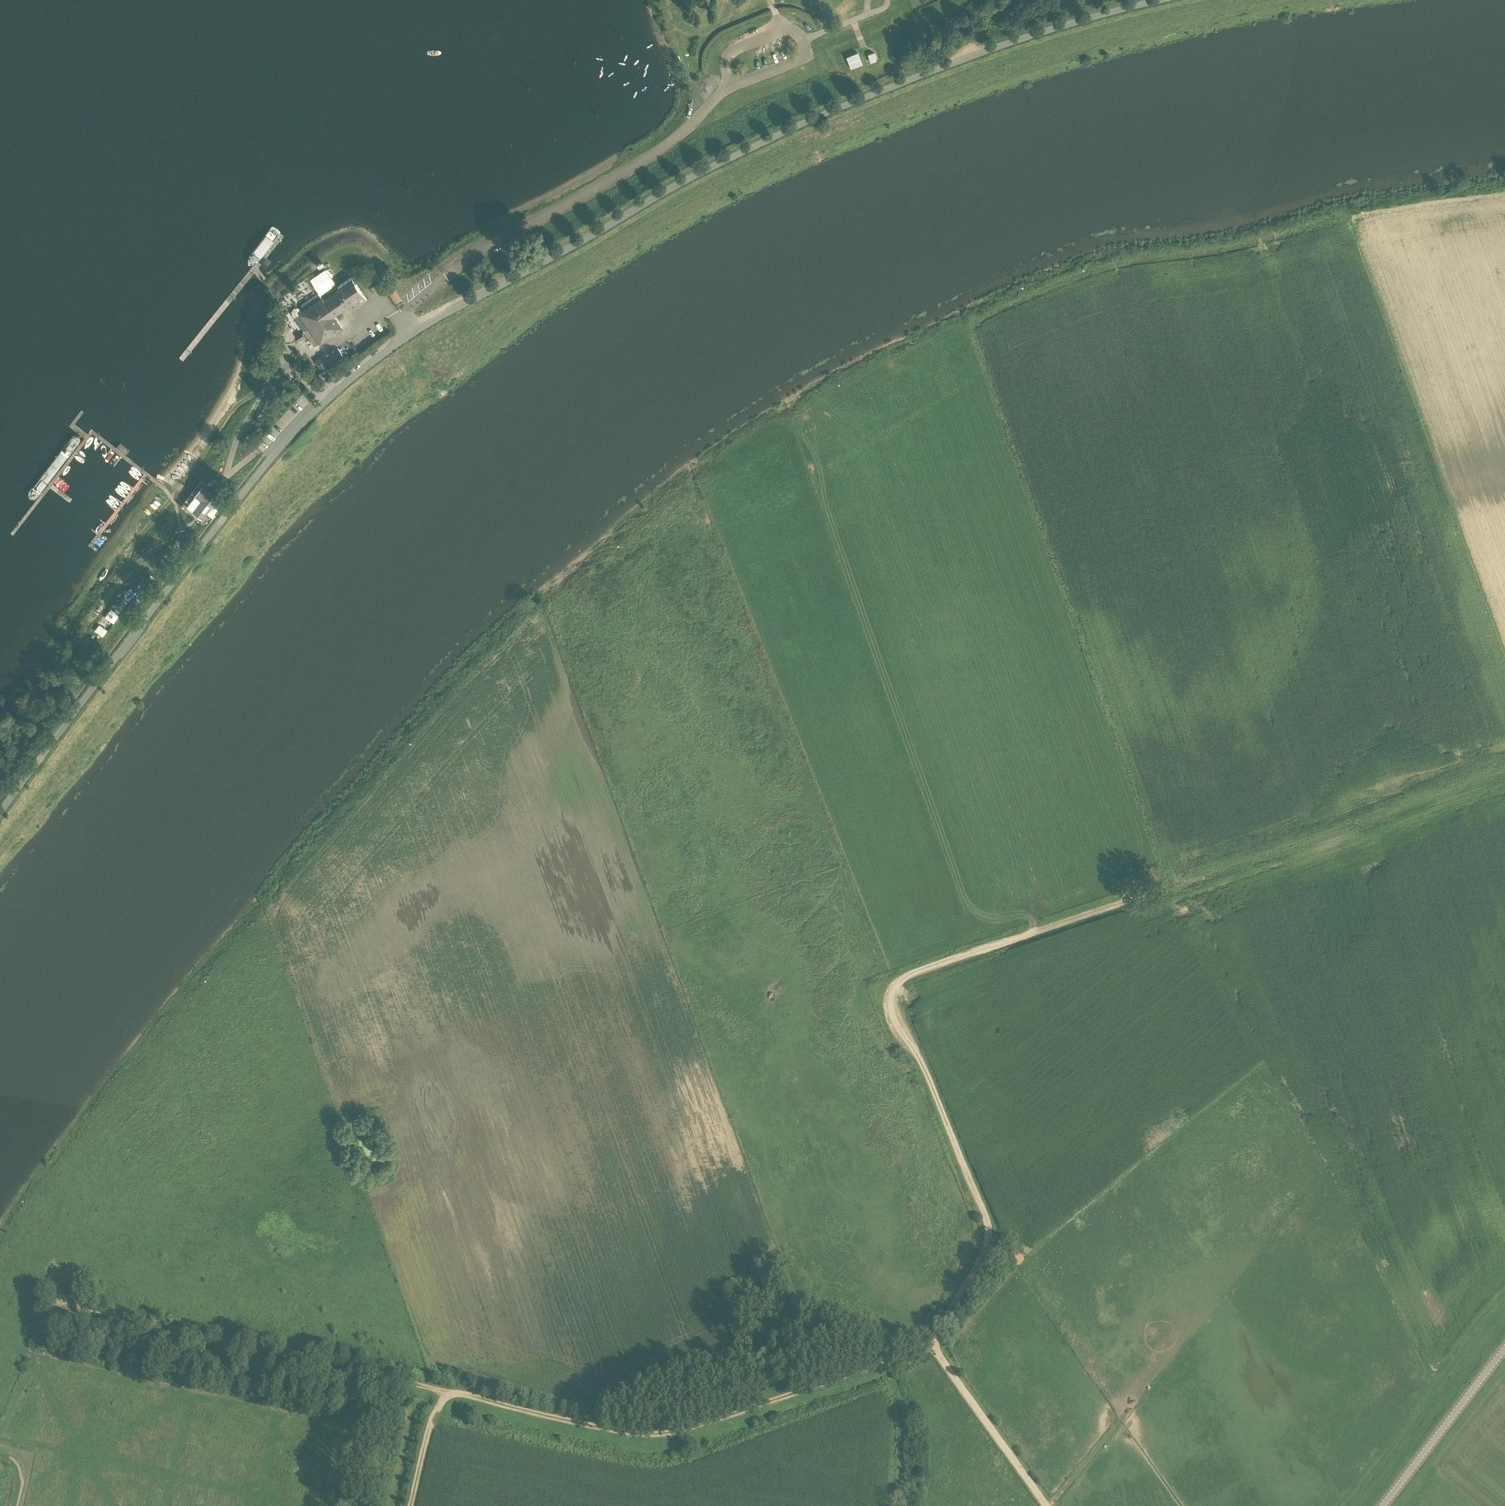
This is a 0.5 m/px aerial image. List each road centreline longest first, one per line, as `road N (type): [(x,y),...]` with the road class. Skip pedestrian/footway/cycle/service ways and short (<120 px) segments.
road 1 (unclassified): [(0,811),(273,455),(326,398),(417,328),(788,127),(1026,35),(1156,0)]
road 2 (track): [(65,1300),(648,1437),(691,1430),(925,1342)]
road 3 (track): [(925,1342),(988,1239),(896,1004),(898,984),(1162,891)]
road 4 (track): [(1044,1505),(925,1342)]
road 5 (tertiary): [(1383,1505),(1504,1349)]

